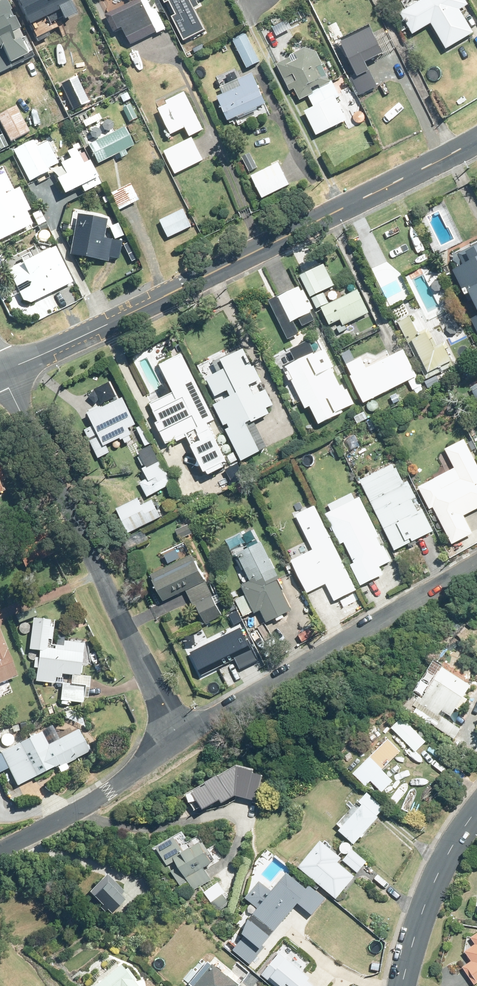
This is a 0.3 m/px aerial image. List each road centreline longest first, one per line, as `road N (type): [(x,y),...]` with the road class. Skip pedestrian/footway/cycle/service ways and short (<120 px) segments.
road 1 (tertiary): [(476,140),(2,372)]
road 2 (residential): [(2,372),(180,739)]
road 3 (residential): [(476,563),(180,739)]
road 4 (residential): [(180,739),(107,791),(0,850)]
road 5 (tertiary): [(402,985),(429,892),(476,809)]

